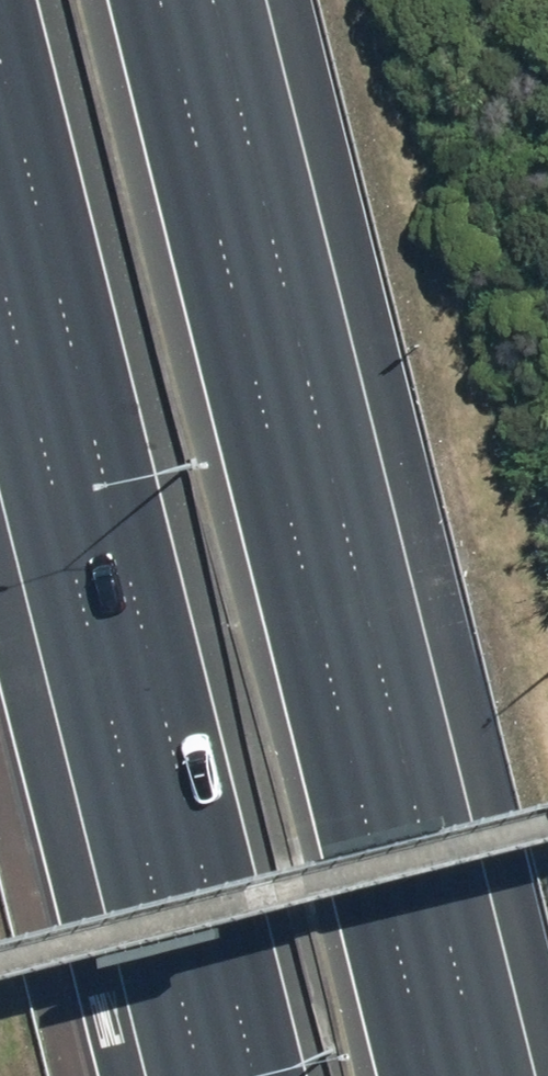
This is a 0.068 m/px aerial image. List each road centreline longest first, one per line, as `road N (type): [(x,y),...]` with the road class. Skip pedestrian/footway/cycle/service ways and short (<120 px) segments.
road 1 (motorway): [(165,0),(432,1075)]
road 2 (motorway): [(257,1075),(0,52)]

